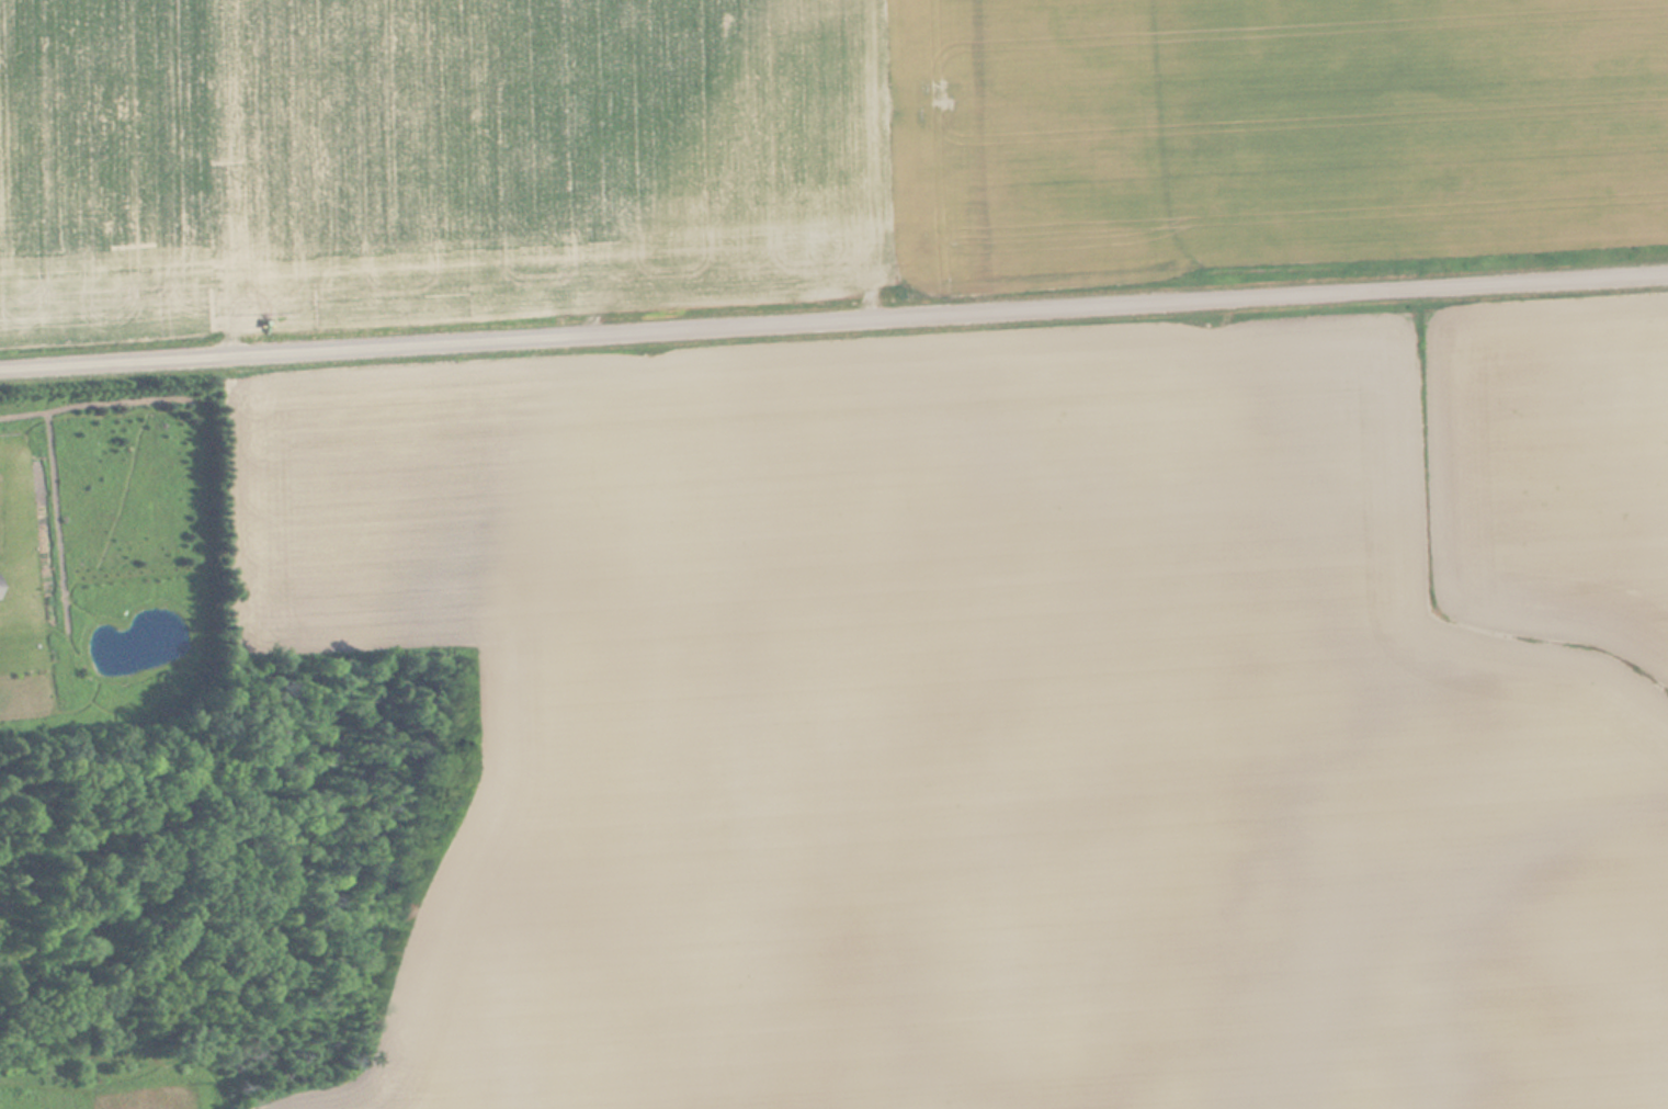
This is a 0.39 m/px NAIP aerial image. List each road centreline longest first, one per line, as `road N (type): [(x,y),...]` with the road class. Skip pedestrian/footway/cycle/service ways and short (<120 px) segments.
road 1 (residential): [(0,367),(1667,273)]

